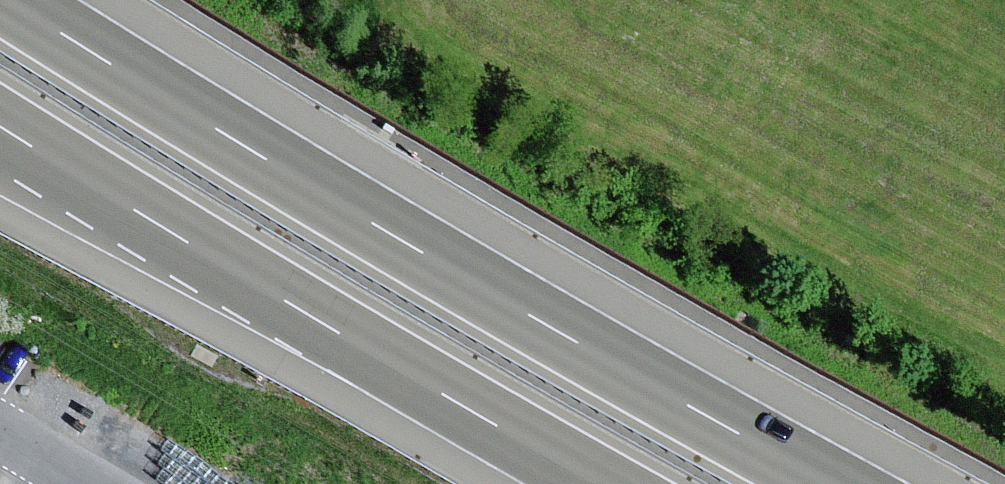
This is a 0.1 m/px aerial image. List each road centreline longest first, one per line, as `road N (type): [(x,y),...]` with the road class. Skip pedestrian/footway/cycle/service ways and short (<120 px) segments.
road 1 (motorway): [(838,483),(351,218),(15,0)]
road 2 (motorway): [(0,129),(294,312),(602,483)]

